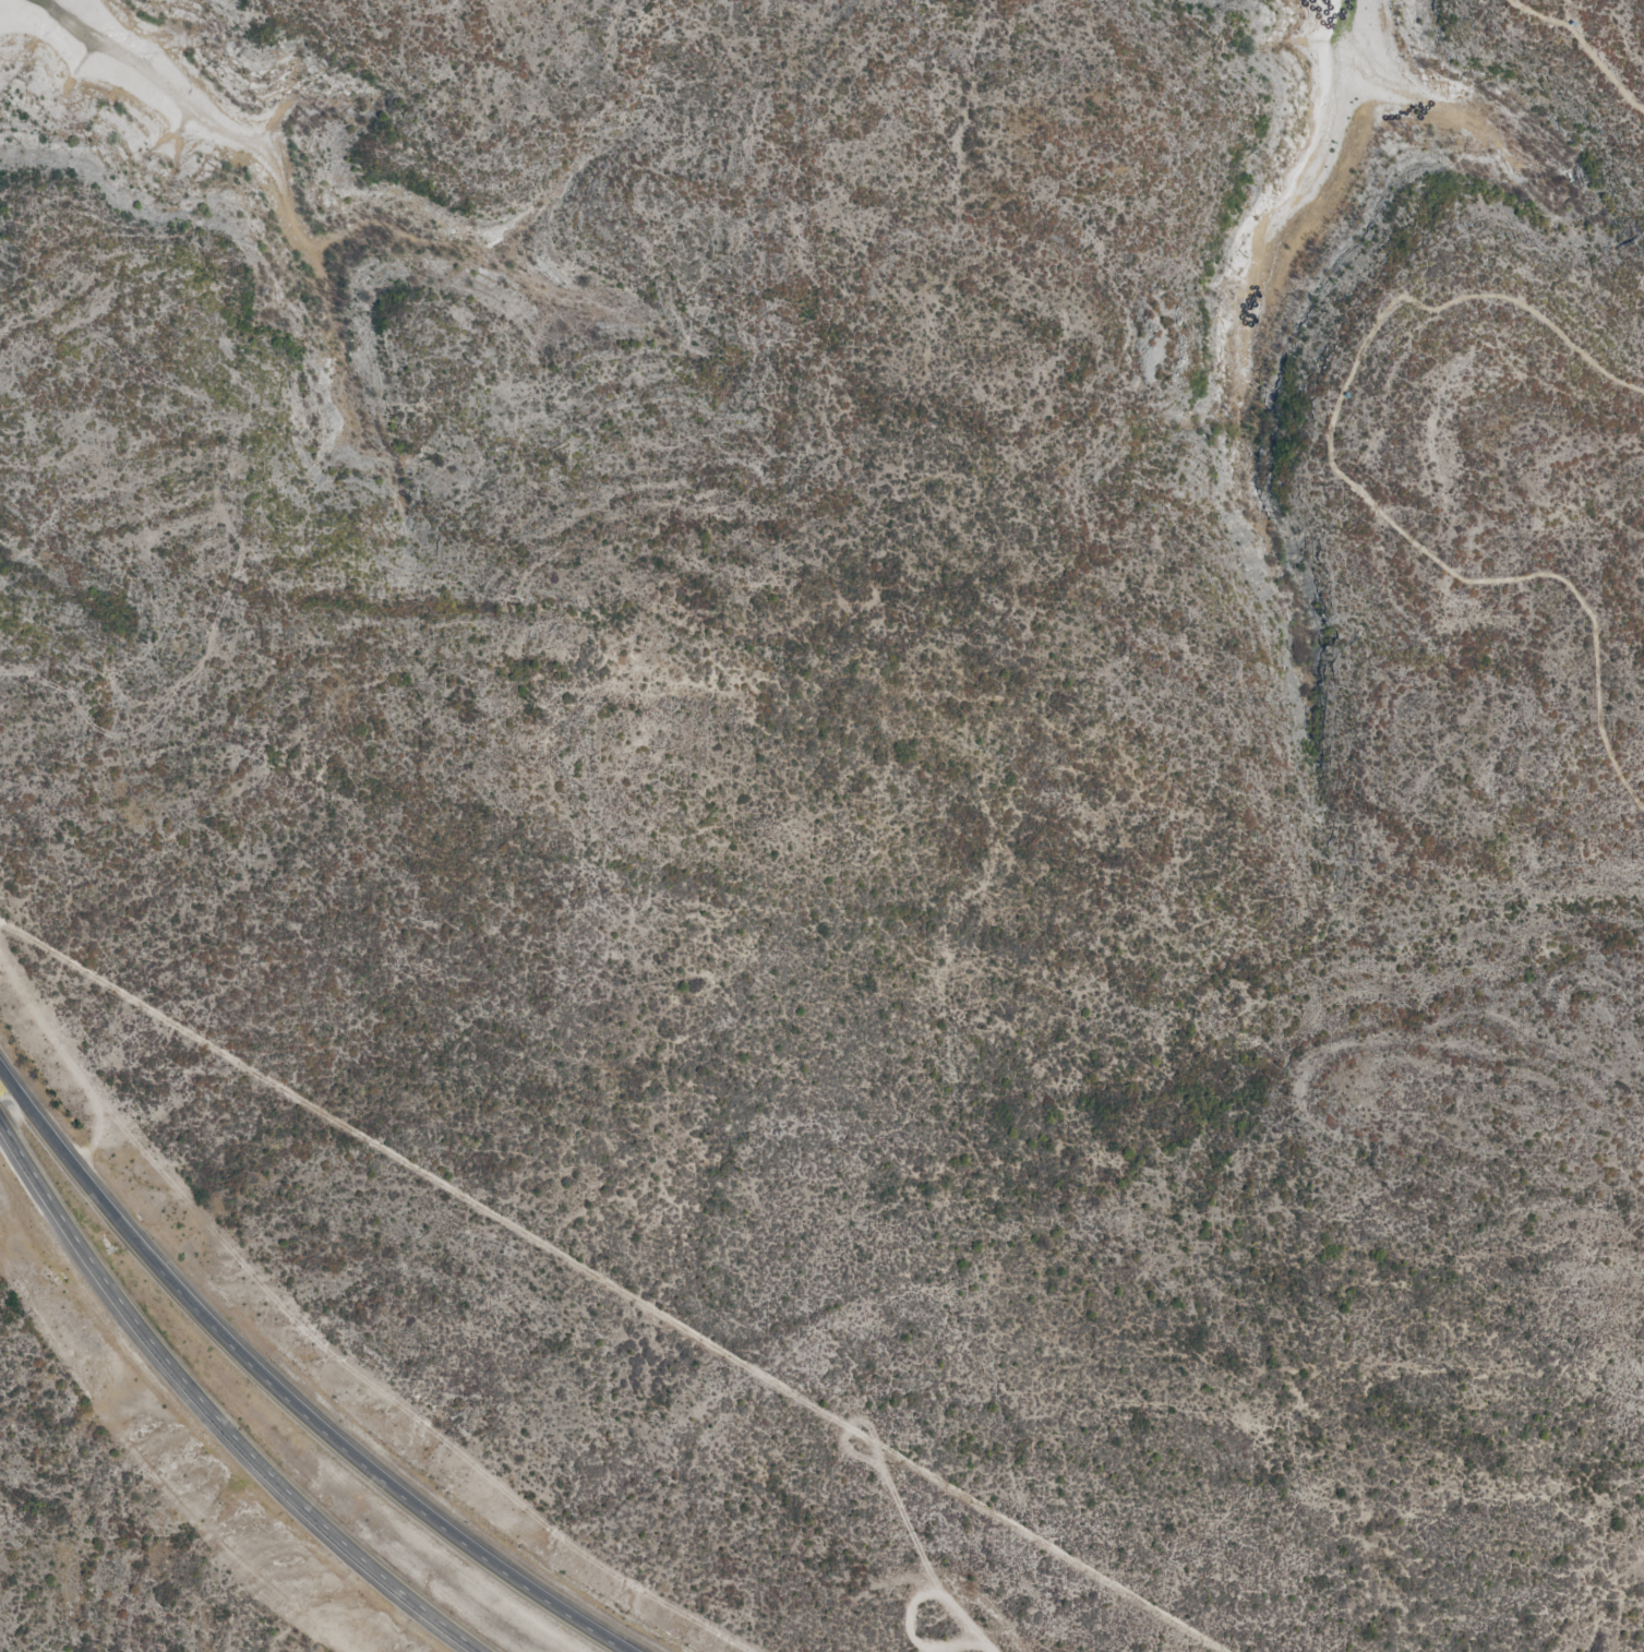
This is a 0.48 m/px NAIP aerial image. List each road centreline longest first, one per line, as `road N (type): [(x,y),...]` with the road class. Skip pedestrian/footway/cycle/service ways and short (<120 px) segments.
road 1 (trunk): [(5,1112),(119,1291),(251,1455),(487,1651)]
road 2 (trunk): [(636,1651),(489,1559),(376,1474),(281,1390),(152,1246)]
road 3 (trunk): [(152,1246),(0,1057)]

